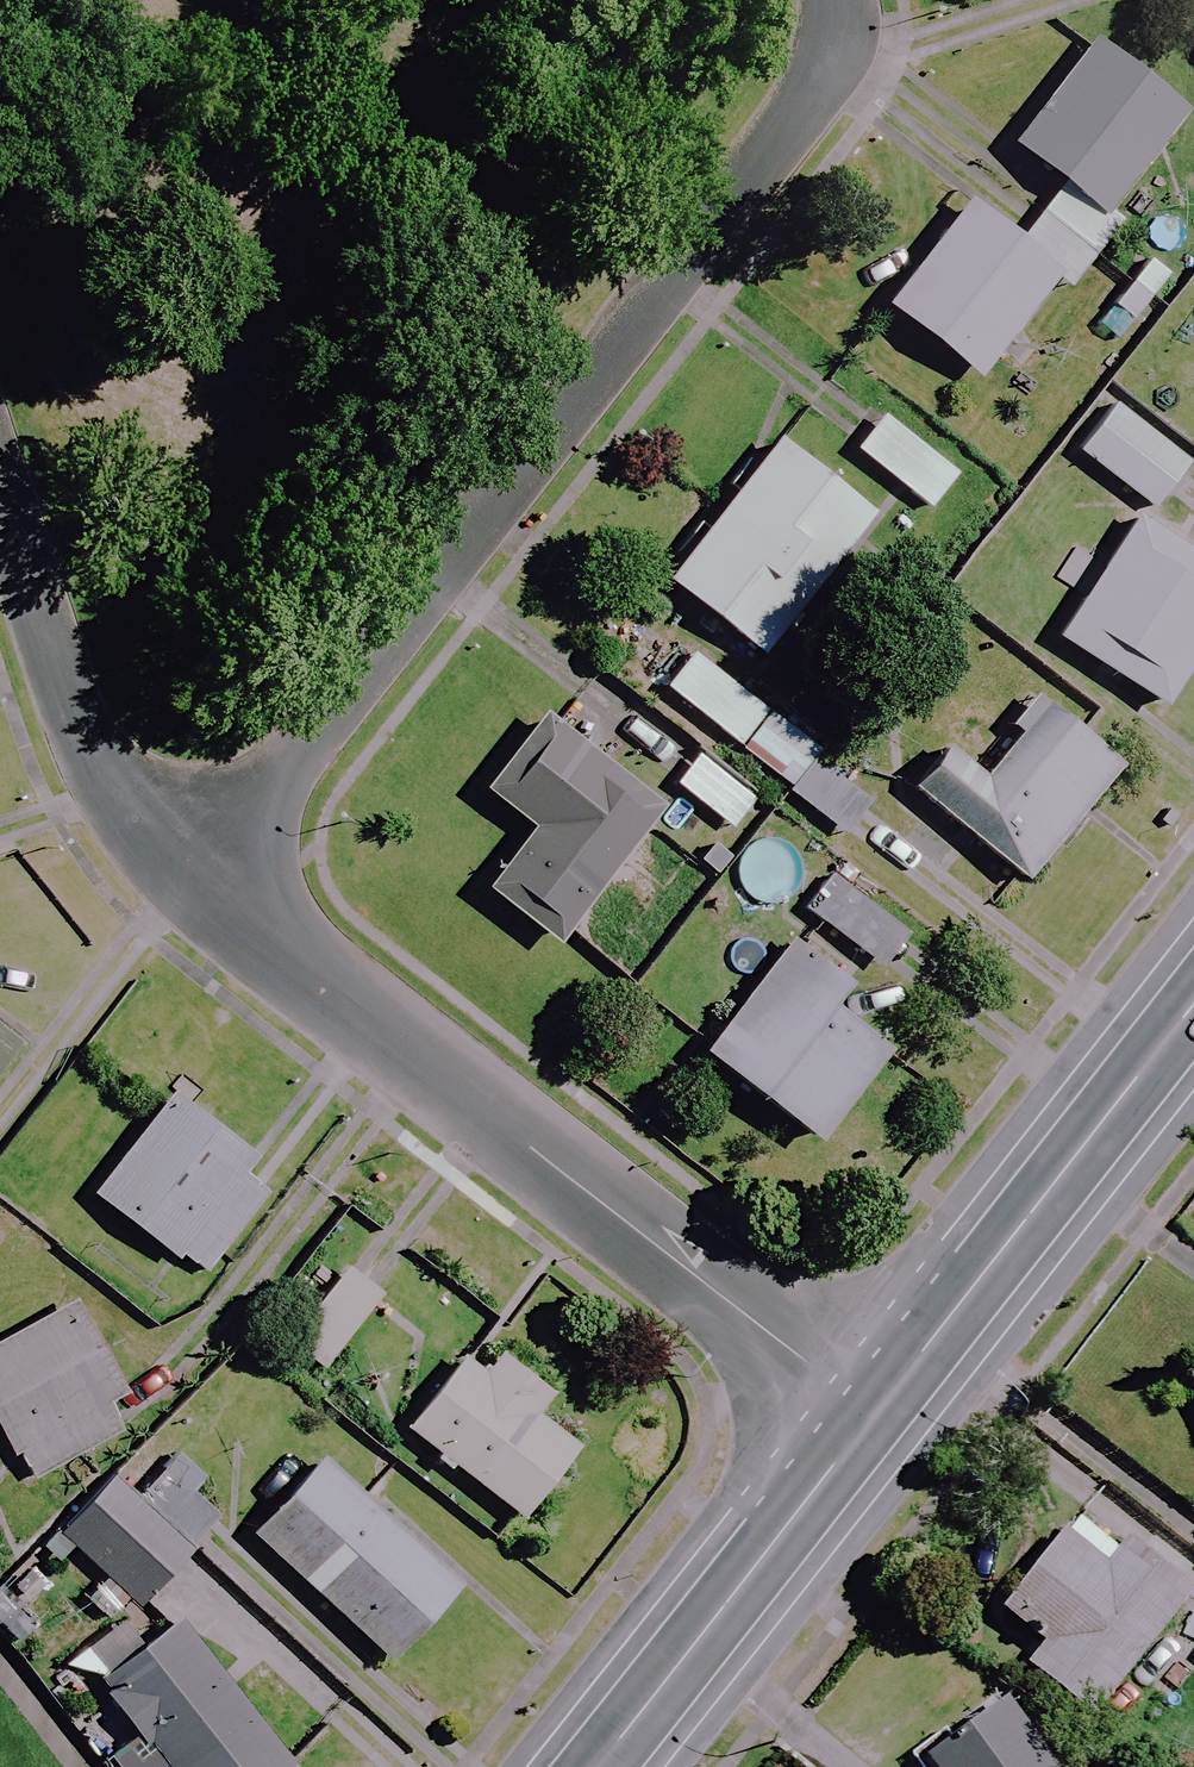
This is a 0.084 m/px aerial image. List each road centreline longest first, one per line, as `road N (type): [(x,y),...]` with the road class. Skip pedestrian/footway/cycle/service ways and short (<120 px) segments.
road 1 (residential): [(796,120),(205,889)]
road 2 (residential): [(871,1413),(205,889)]
road 3 (tertiary): [(871,1413),(1193,1003)]
road 4 (residential): [(205,889),(96,756),(0,482)]
road 5 (tertiary): [(593,1766),(871,1413)]
road 6 (residential): [(835,0),(842,22),(832,69),(796,120)]

